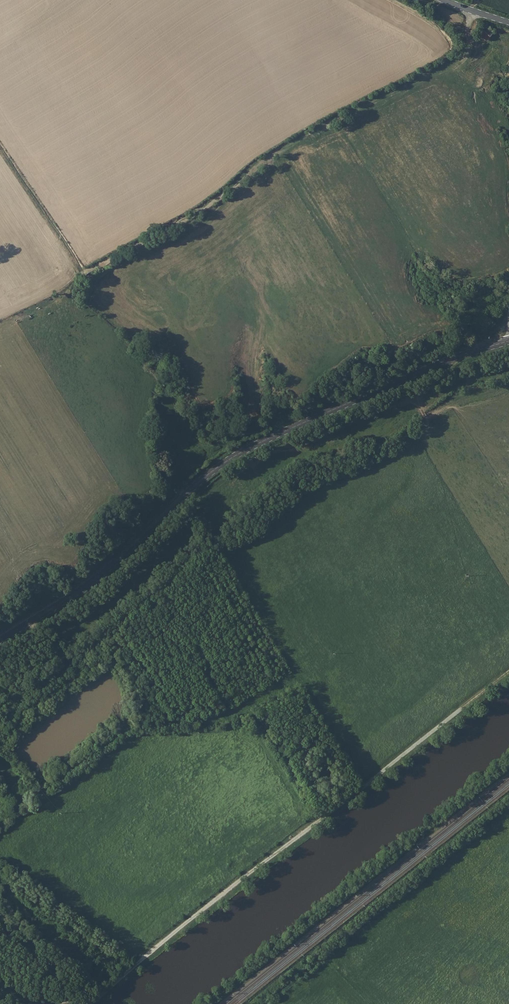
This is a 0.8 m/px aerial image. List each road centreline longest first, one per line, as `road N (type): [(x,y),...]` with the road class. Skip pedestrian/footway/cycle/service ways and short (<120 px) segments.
road 1 (tertiary): [(0,639),(87,584),(238,453),(508,341)]
road 2 (track): [(508,671),(89,1003)]
road 3 (track): [(158,592),(230,707),(262,704),(288,685)]
road 4 (track): [(35,618),(68,661),(0,737)]
road 5 (track): [(68,661),(181,572)]

